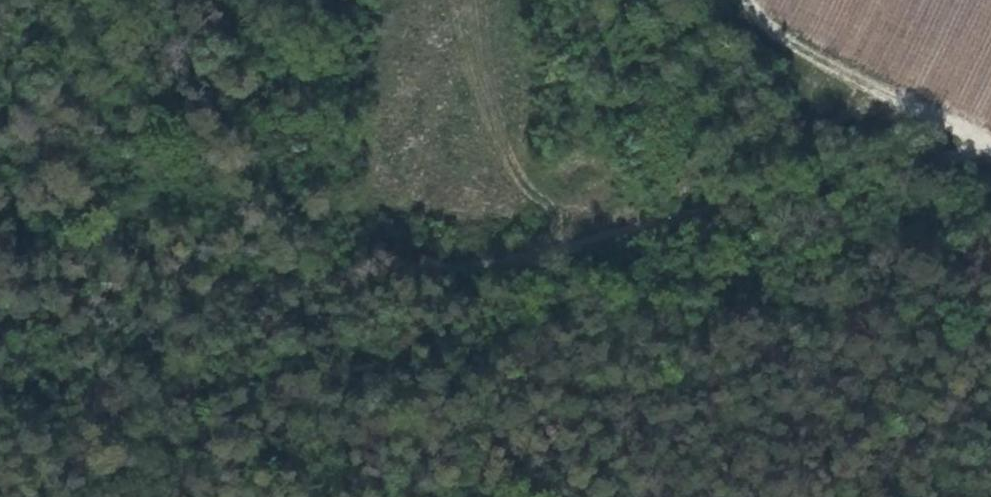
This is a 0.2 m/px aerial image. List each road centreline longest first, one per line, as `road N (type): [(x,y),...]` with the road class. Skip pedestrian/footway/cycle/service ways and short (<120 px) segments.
road 1 (track): [(0,277),(252,286),(351,259),(432,270),(586,245),(990,146)]
road 2 (track): [(496,496),(408,439),(386,399),(393,362),(445,297),(423,271)]
road 3 (track): [(990,133),(885,90),(795,37),(756,0)]

